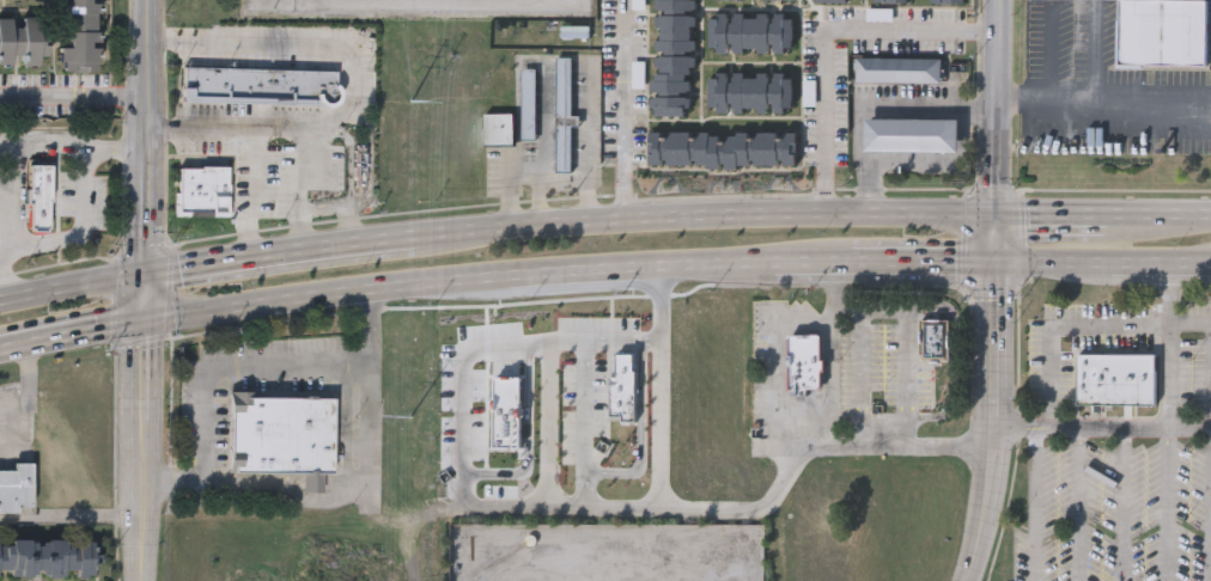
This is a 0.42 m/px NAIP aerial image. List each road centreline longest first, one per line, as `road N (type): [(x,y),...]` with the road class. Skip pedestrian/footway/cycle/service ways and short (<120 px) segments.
road 1 (primary): [(141,314),(456,283),(772,267)]
road 2 (primary): [(1000,218),(753,213),(416,241)]
road 3 (tertiary): [(999,267),(993,493),(970,580)]
road 4 (primary): [(416,241),(142,274)]
road 5 (tertiary): [(142,274),(148,0)]
road 6 (tertiary): [(140,580),(141,314)]
road 7 (tertiary): [(1001,0),(1000,218)]
road 8 (primary): [(852,267),(999,267)]
road 9 (primary): [(0,347),(141,314)]
road 10 (primary): [(142,274),(0,298)]

